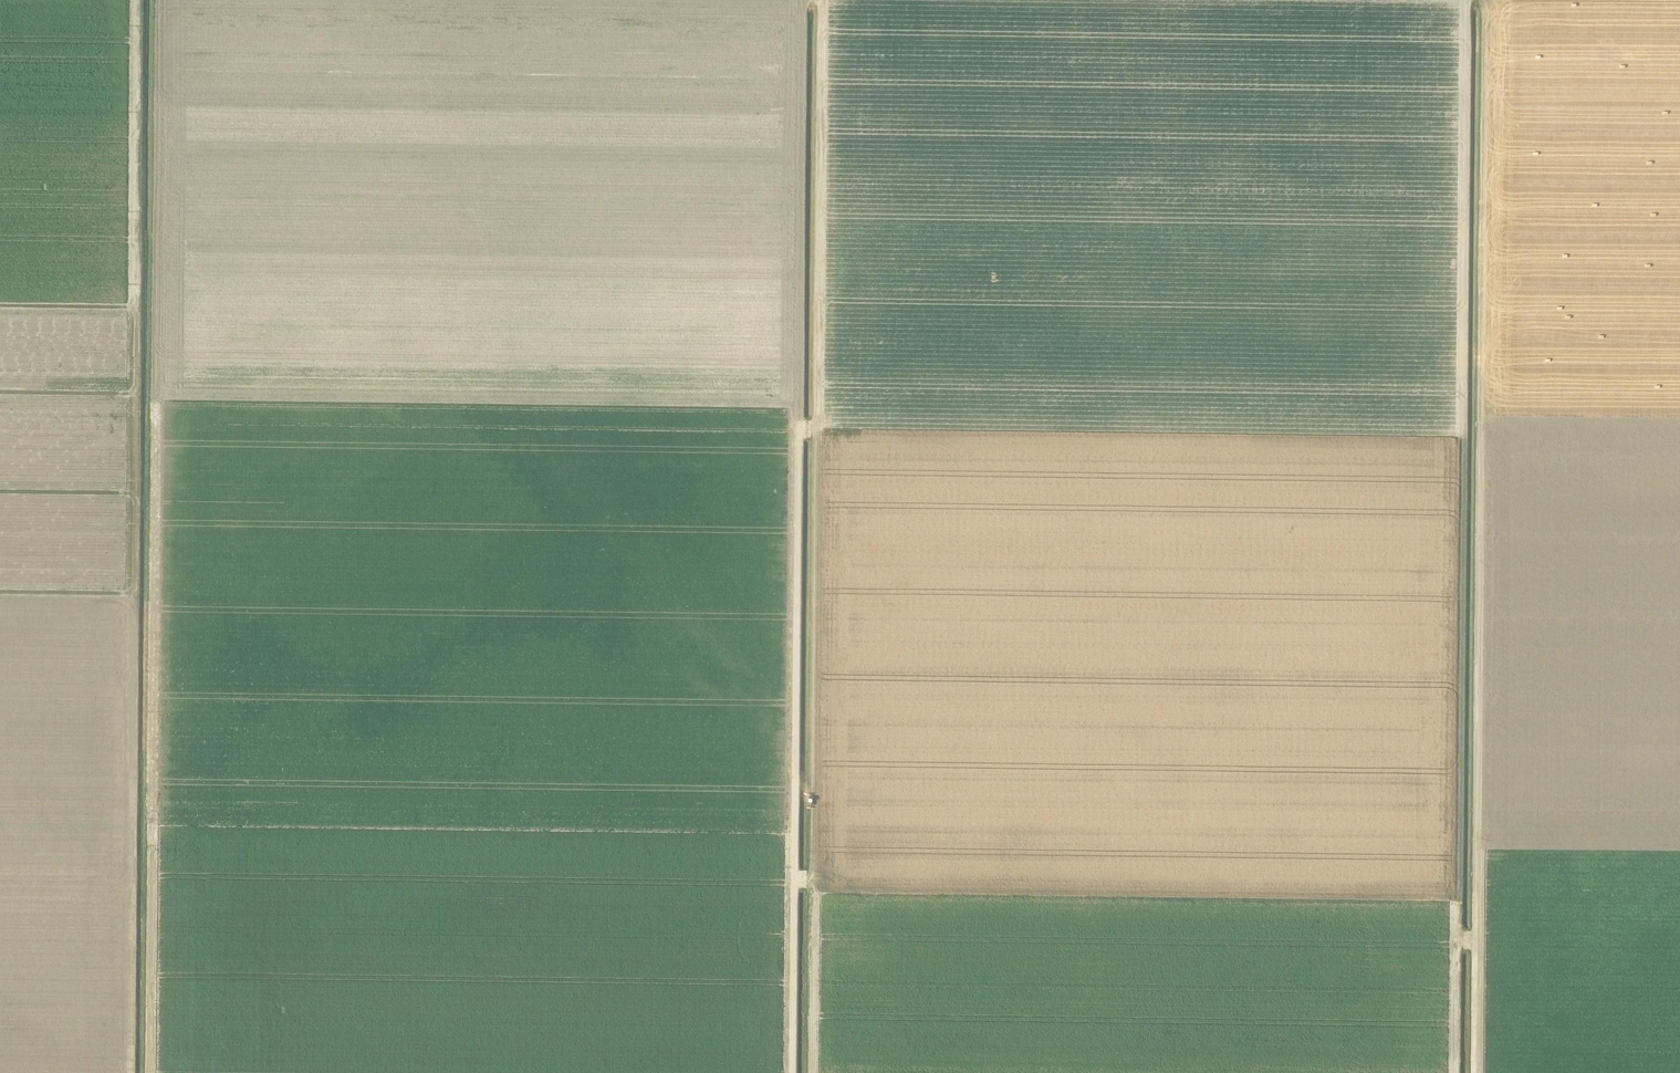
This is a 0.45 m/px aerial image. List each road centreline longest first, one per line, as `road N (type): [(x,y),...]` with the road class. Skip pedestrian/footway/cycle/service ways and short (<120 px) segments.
road 1 (track): [(1473,1072),(1475,892)]

